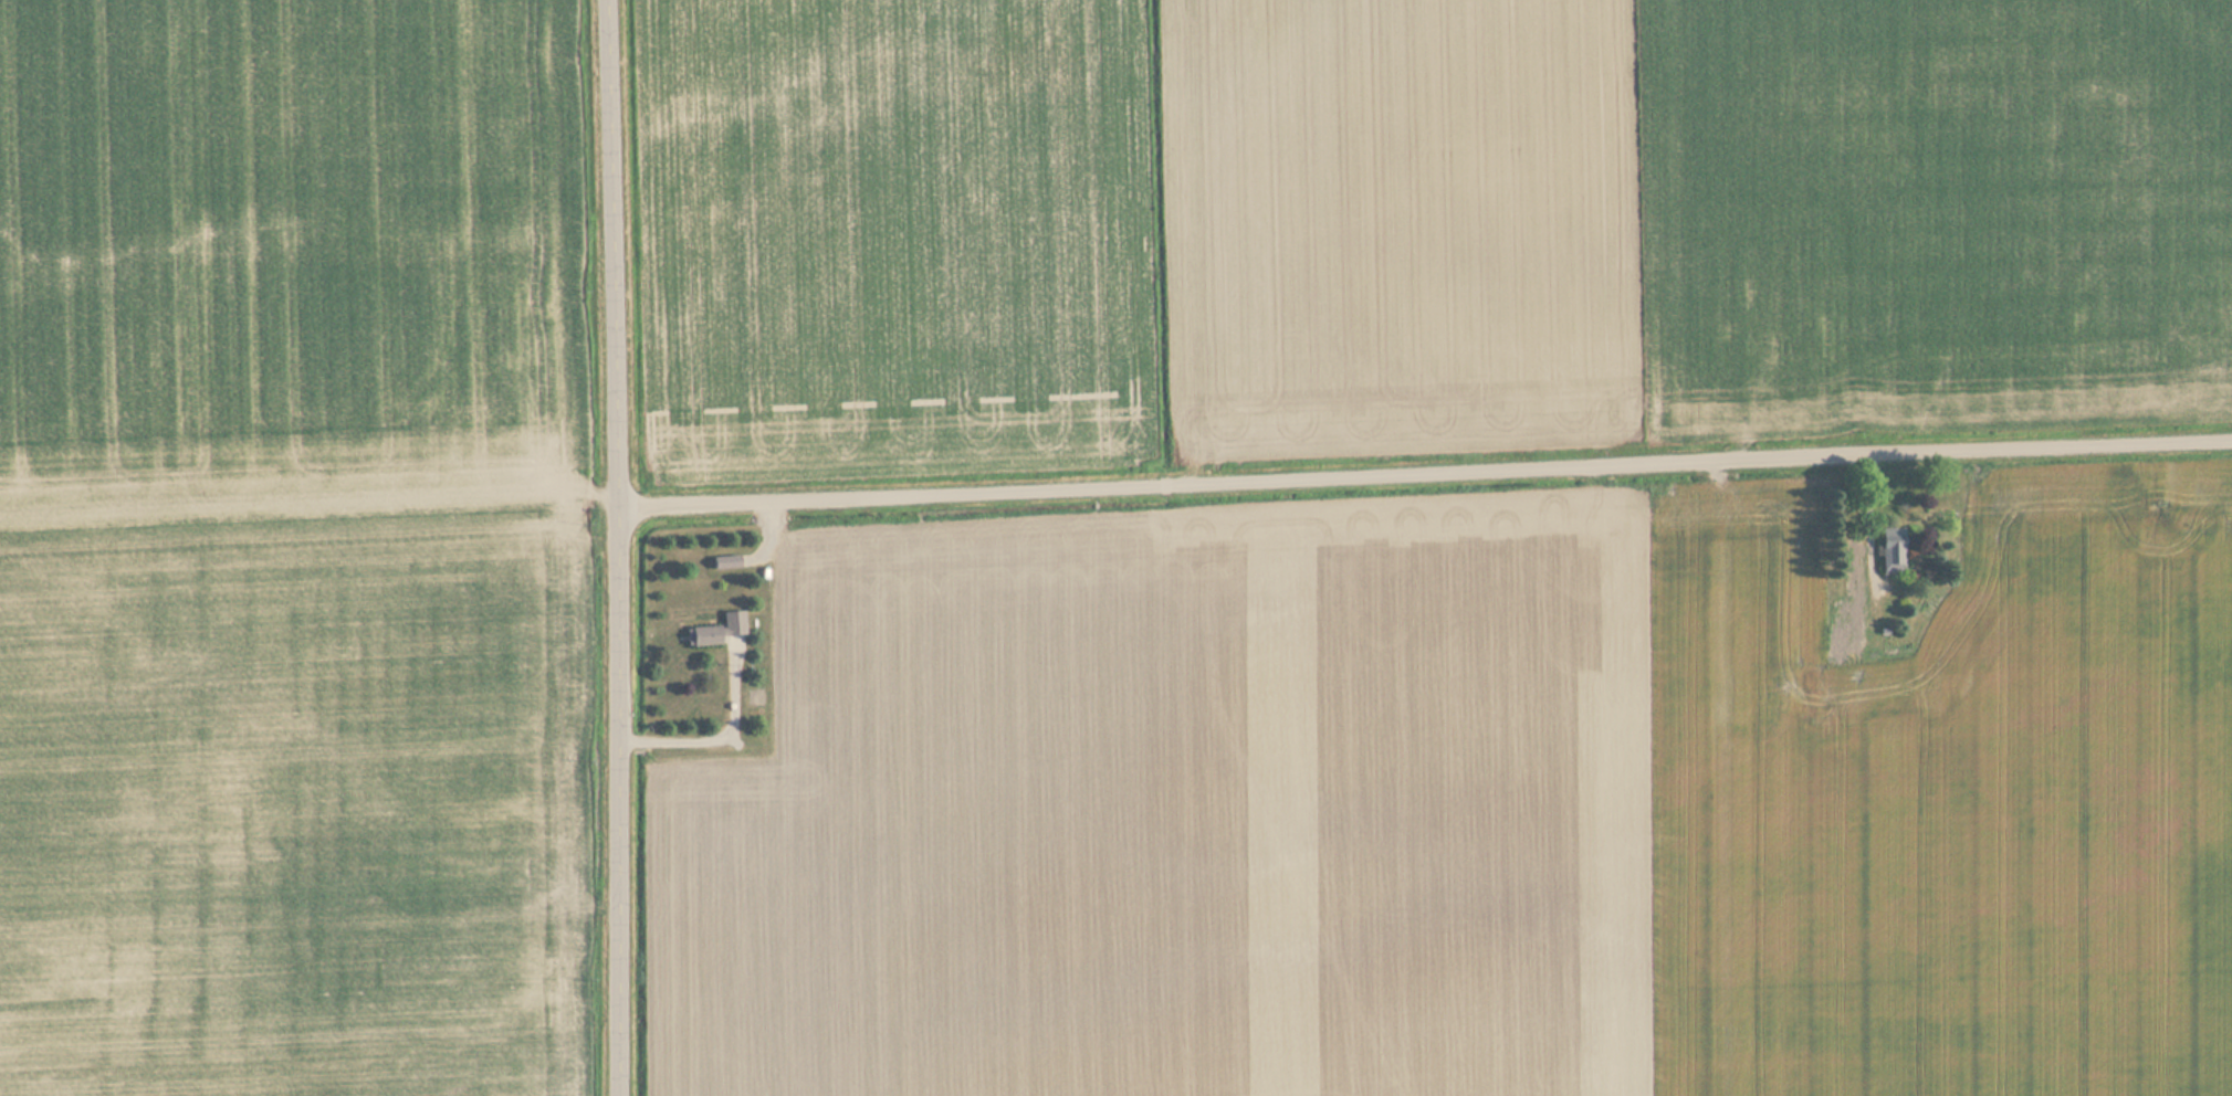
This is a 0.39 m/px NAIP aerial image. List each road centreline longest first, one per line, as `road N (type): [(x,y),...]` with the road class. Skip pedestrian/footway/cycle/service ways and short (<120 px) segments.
road 1 (residential): [(628,510),(2231,436)]
road 2 (residential): [(623,1095),(628,510),(613,0)]

